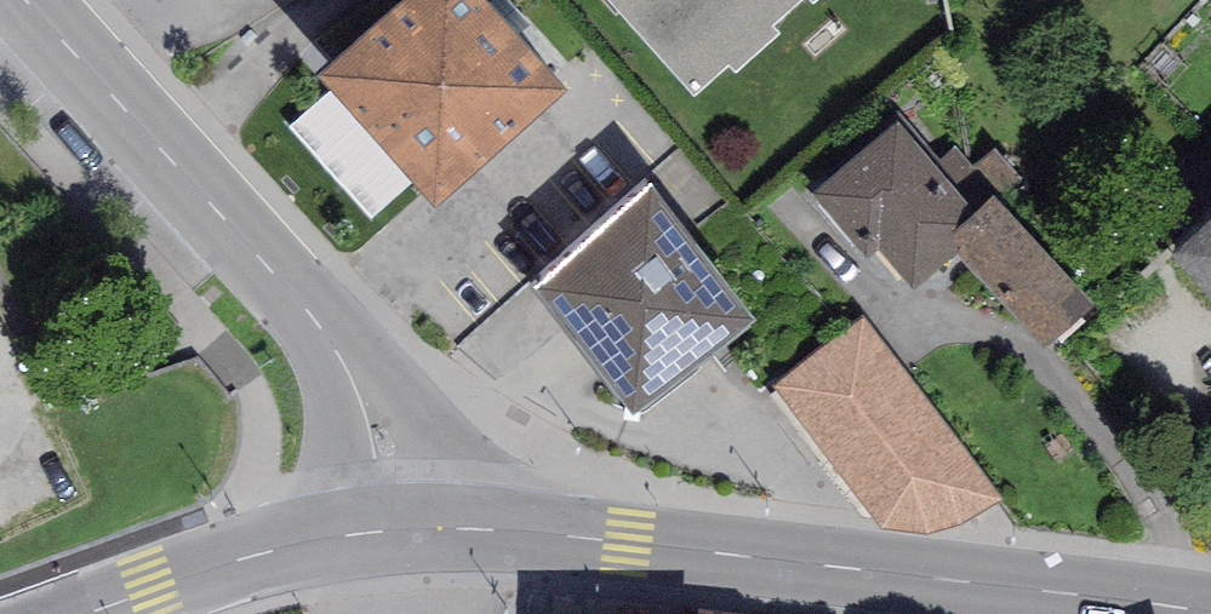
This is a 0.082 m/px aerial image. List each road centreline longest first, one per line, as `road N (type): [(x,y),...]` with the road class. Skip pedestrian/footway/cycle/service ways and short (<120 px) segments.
road 1 (tertiary): [(413,526),(1210,610)]
road 2 (tertiary): [(29,0),(314,315),(357,382),(413,526)]
road 3 (tertiary): [(89,613),(243,561),(413,526)]

